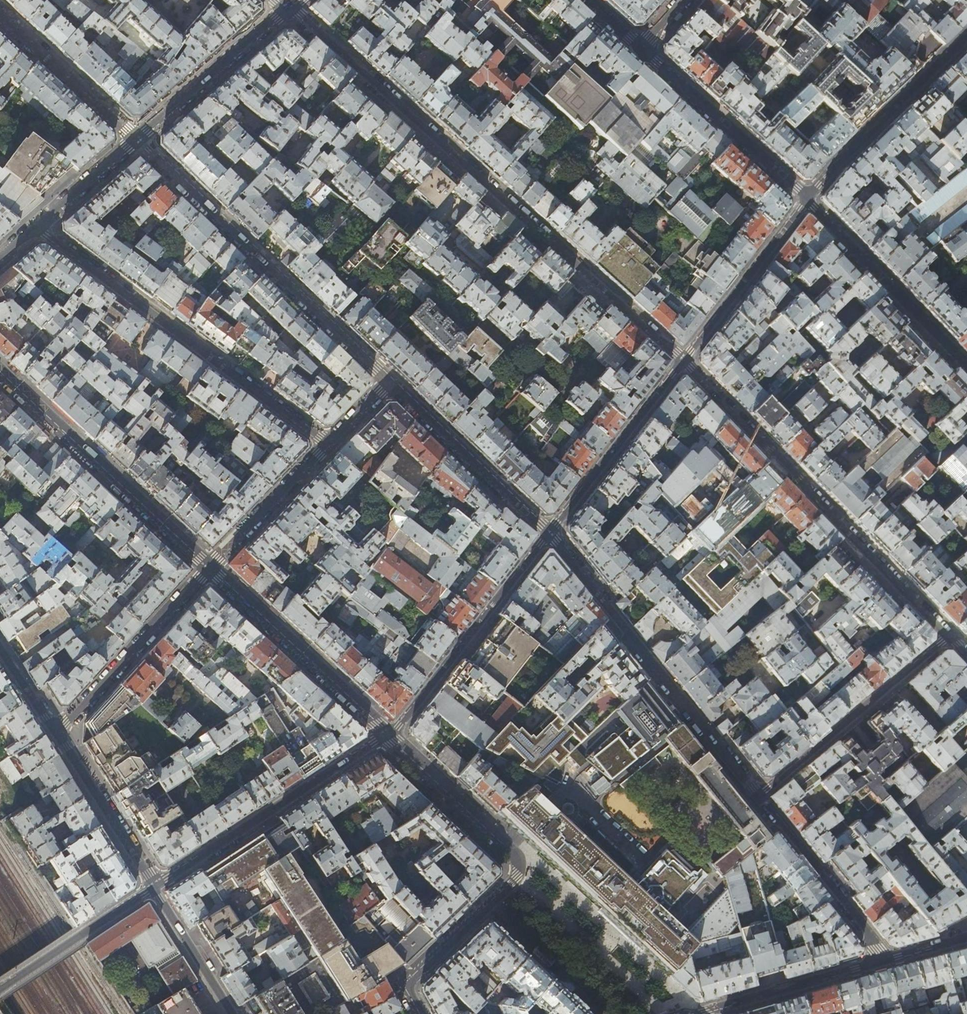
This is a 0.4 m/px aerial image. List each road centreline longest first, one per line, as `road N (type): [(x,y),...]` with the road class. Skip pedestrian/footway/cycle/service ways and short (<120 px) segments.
road 1 (residential): [(684,360),(287,6)]
road 2 (residential): [(416,1013),(405,980),(514,879),(520,864),(387,734)]
road 3 (residential): [(947,639),(684,360)]
road 4 (residential): [(328,445),(37,226)]
road 5 (residential): [(137,138),(388,381)]
road 6 (residential): [(548,536),(757,796)]
road 7 (residential): [(209,568),(0,373)]
road 8 (residential): [(154,888),(387,734)]
road 9 (residential): [(387,734),(548,536)]
road 10 (residential): [(757,796),(947,639)]
road 11 (residential): [(387,734),(209,568)]
road 12 (residential): [(808,198),(966,38)]
road 13 (residential): [(640,49),(808,198)]
road 14 (residential): [(209,568),(56,732)]
road 15 (residential): [(388,381),(548,536)]
road 16 (residential): [(548,536),(684,360)]
road 17 (residential): [(757,796),(871,939),(879,961)]
road 18 (residential): [(684,360),(808,198)]
road 19 (residential): [(287,6),(137,138)]
road 20 (residential): [(879,961),(697,1013)]
road 21 (residential): [(56,732),(154,888)]
road 22 (residential): [(0,15),(137,138)]
road 23 (residential): [(328,445),(209,568)]
road 24 (residential): [(808,198),(920,315)]
road 25 (residential): [(154,888),(234,1013)]
road 26 (residential): [(137,138),(37,226)]

